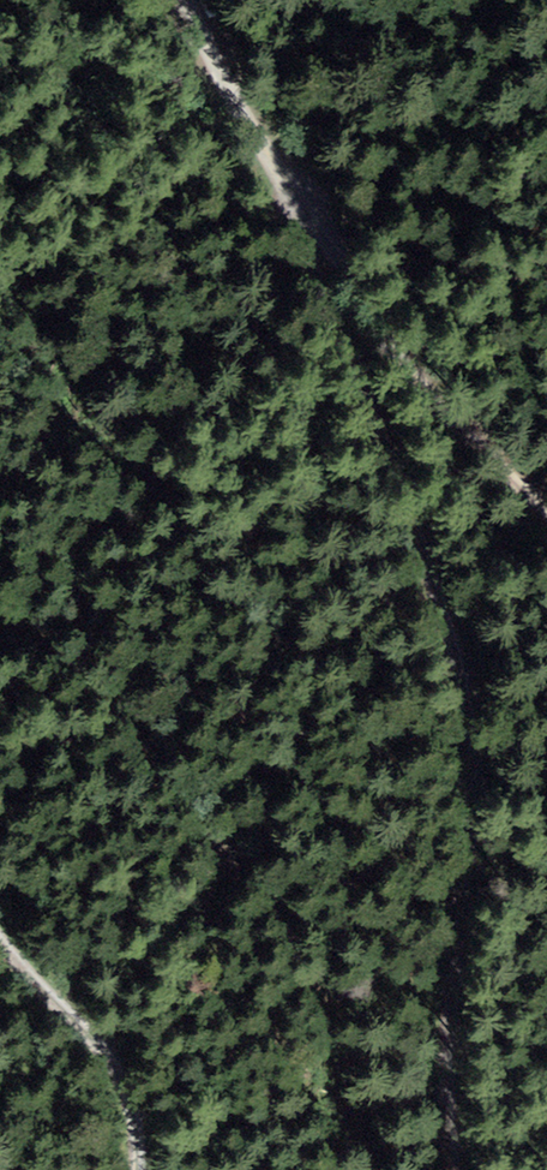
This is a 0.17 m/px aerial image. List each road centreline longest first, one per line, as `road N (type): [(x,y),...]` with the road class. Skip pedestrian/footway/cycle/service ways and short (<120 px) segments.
road 1 (track): [(546,512),(465,437),(359,300),(347,318),(378,461),(451,702),(462,855),(461,1000),(443,1169)]
road 2 (unclassified): [(359,300),(252,149),(169,0)]
road 3 (track): [(127,1169),(130,1111),(109,1059),(0,950)]

